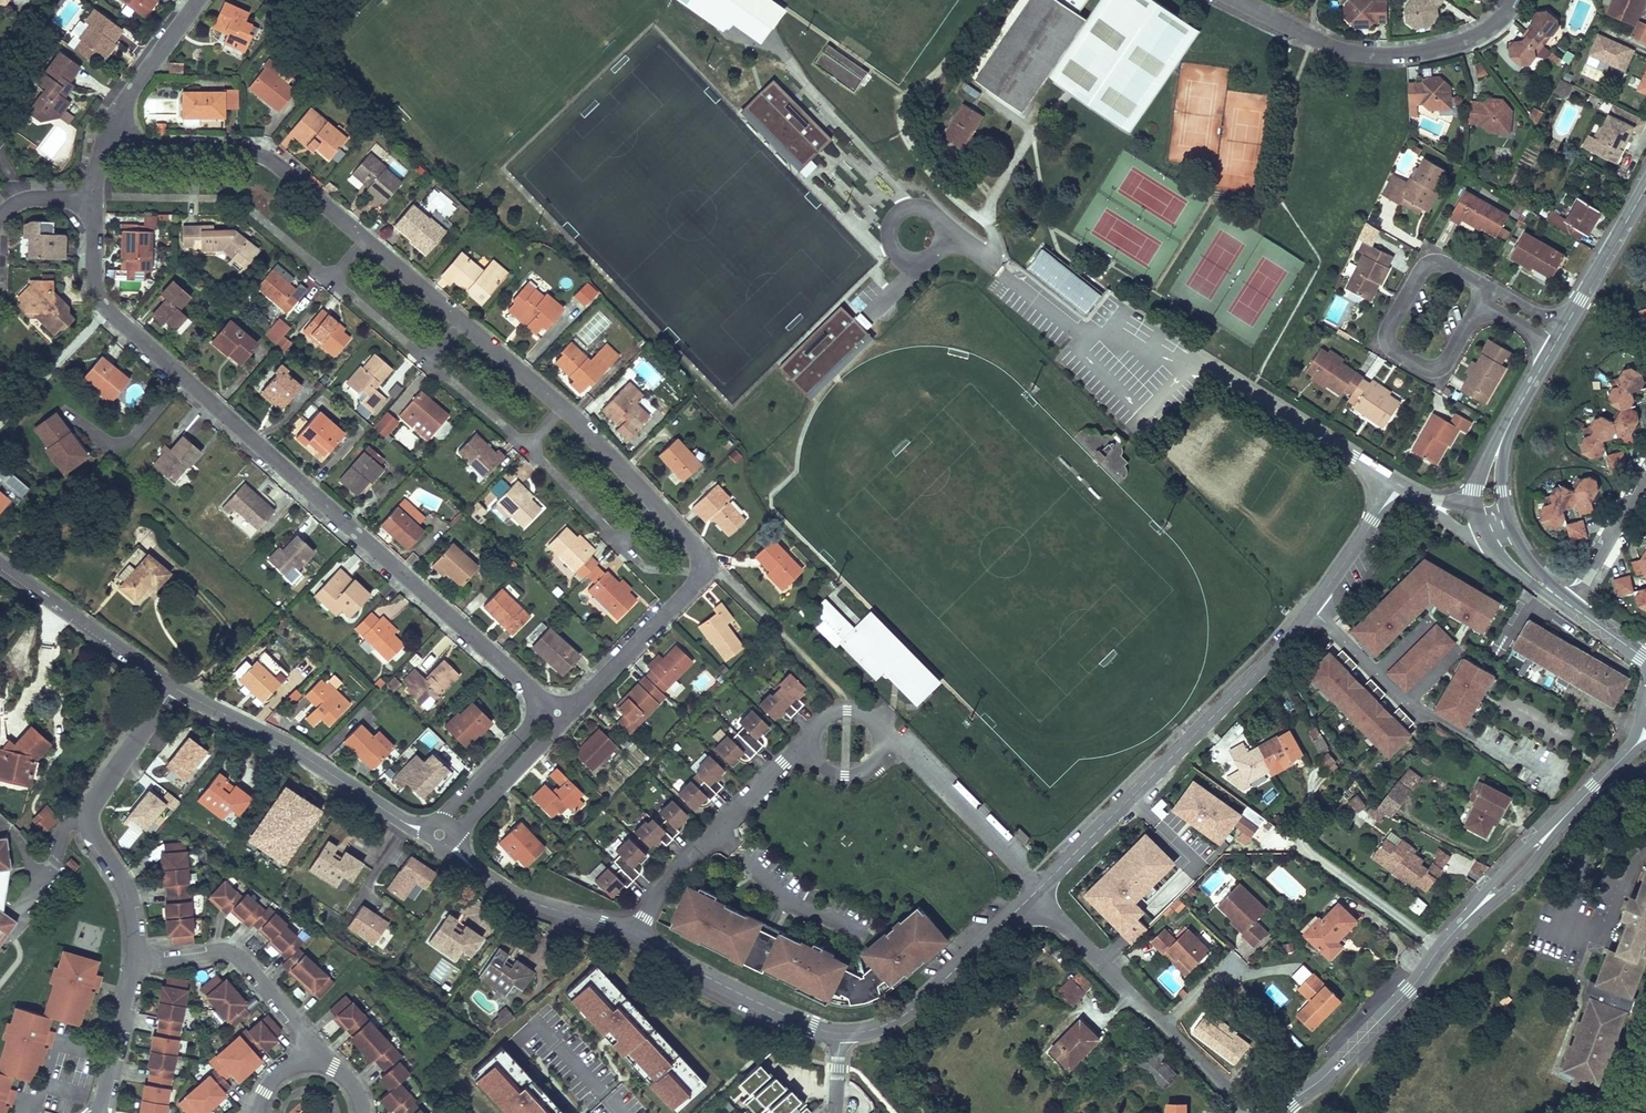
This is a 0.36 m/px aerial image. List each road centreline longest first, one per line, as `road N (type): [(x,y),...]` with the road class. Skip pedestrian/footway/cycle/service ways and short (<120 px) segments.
road 1 (residential): [(560,710),(696,579),(694,538),(639,475),(293,169),(230,146),(168,140),(109,150)]
road 2 (residential): [(560,710),(105,304),(91,258),(87,192)]
road 3 (residential): [(1037,892),(1283,643),(1398,486),(1465,521),(1494,524)]
road 4 (tertiary): [(1280,1112),(1331,1070),(1448,937),(1628,753)]
road 5 (residential): [(1037,892),(1260,1112)]
road 6 (residential): [(174,687),(90,808),(97,840),(133,904),(138,961)]
road 7 (residential): [(174,687),(291,743),(397,819),(439,835)]
road 8 (residential): [(1515,0),(1493,27),(1416,50),(1360,52),(1244,0)]
road 9 (residential): [(812,747),(783,762),(666,881),(635,937)]
road 10 (residential): [(839,1034),(879,1028),(908,1012),(1037,892)]
road 11 (residential): [(317,1064),(296,1026),(229,953),(138,961)]
road 12 (residential): [(635,937),(758,1004),(839,1034)]
road 13 (residential): [(1484,288),(1441,258),(1422,265),(1389,326),(1389,344),(1427,366),(1448,358)]
road 14 (residential): [(879,739),(898,740),(1037,892)]
road 15 (residential): [(439,835),(506,893),(635,937)]
road 16 (residential): [(174,687),(0,561)]
road 17 (tertiary): [(1556,338),(1493,460),(1494,524)]
road 18 (residential): [(560,710),(534,715),(447,812),(439,835)]
road 19 (tertiary): [(1645,184),(1556,338)]
road 20 (residential): [(109,150),(142,76),(201,0)]
road 21 (residential): [(439,835),(466,823),(560,710)]
road 22 (residential): [(138,961),(100,1112)]
road 23 (residential): [(1645,477),(1571,608)]

